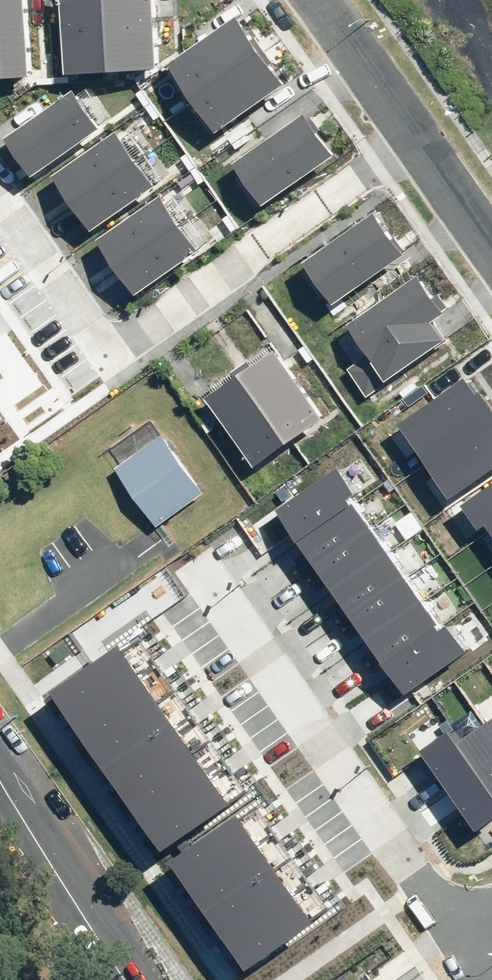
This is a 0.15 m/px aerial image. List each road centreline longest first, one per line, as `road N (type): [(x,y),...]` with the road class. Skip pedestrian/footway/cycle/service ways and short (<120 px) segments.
road 1 (residential): [(421,145),(121,359),(0,191)]
road 2 (residential): [(422,882),(201,564)]
road 3 (secondary): [(139,979),(0,779)]
road 4 (residential): [(323,0),(421,145)]
road 5 (residential): [(421,145),(491,245)]

